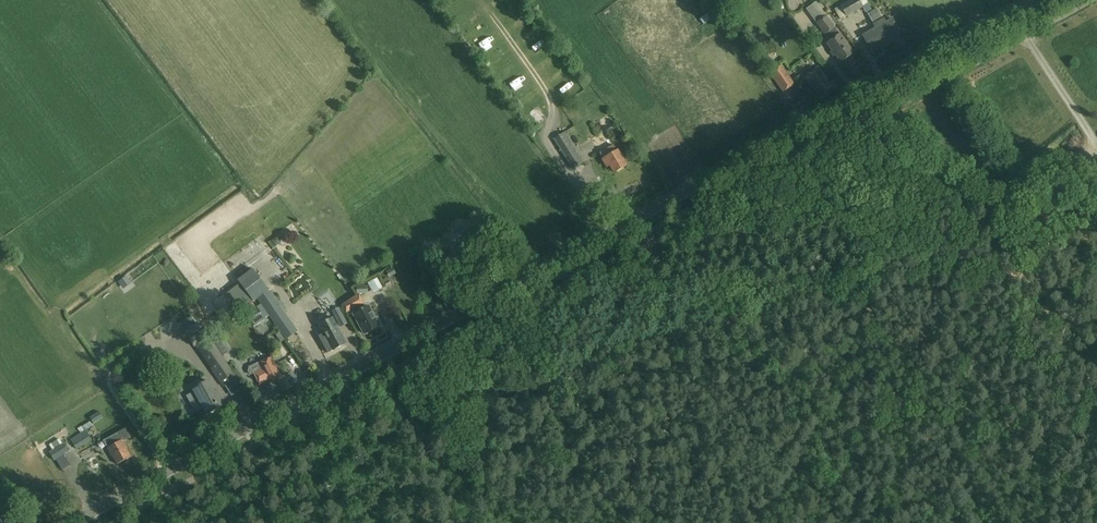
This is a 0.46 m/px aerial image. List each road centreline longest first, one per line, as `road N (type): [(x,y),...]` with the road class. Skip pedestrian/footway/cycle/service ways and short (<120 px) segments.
road 1 (tertiary): [(72,522),(1037,0)]
road 2 (track): [(552,105),(480,0)]

